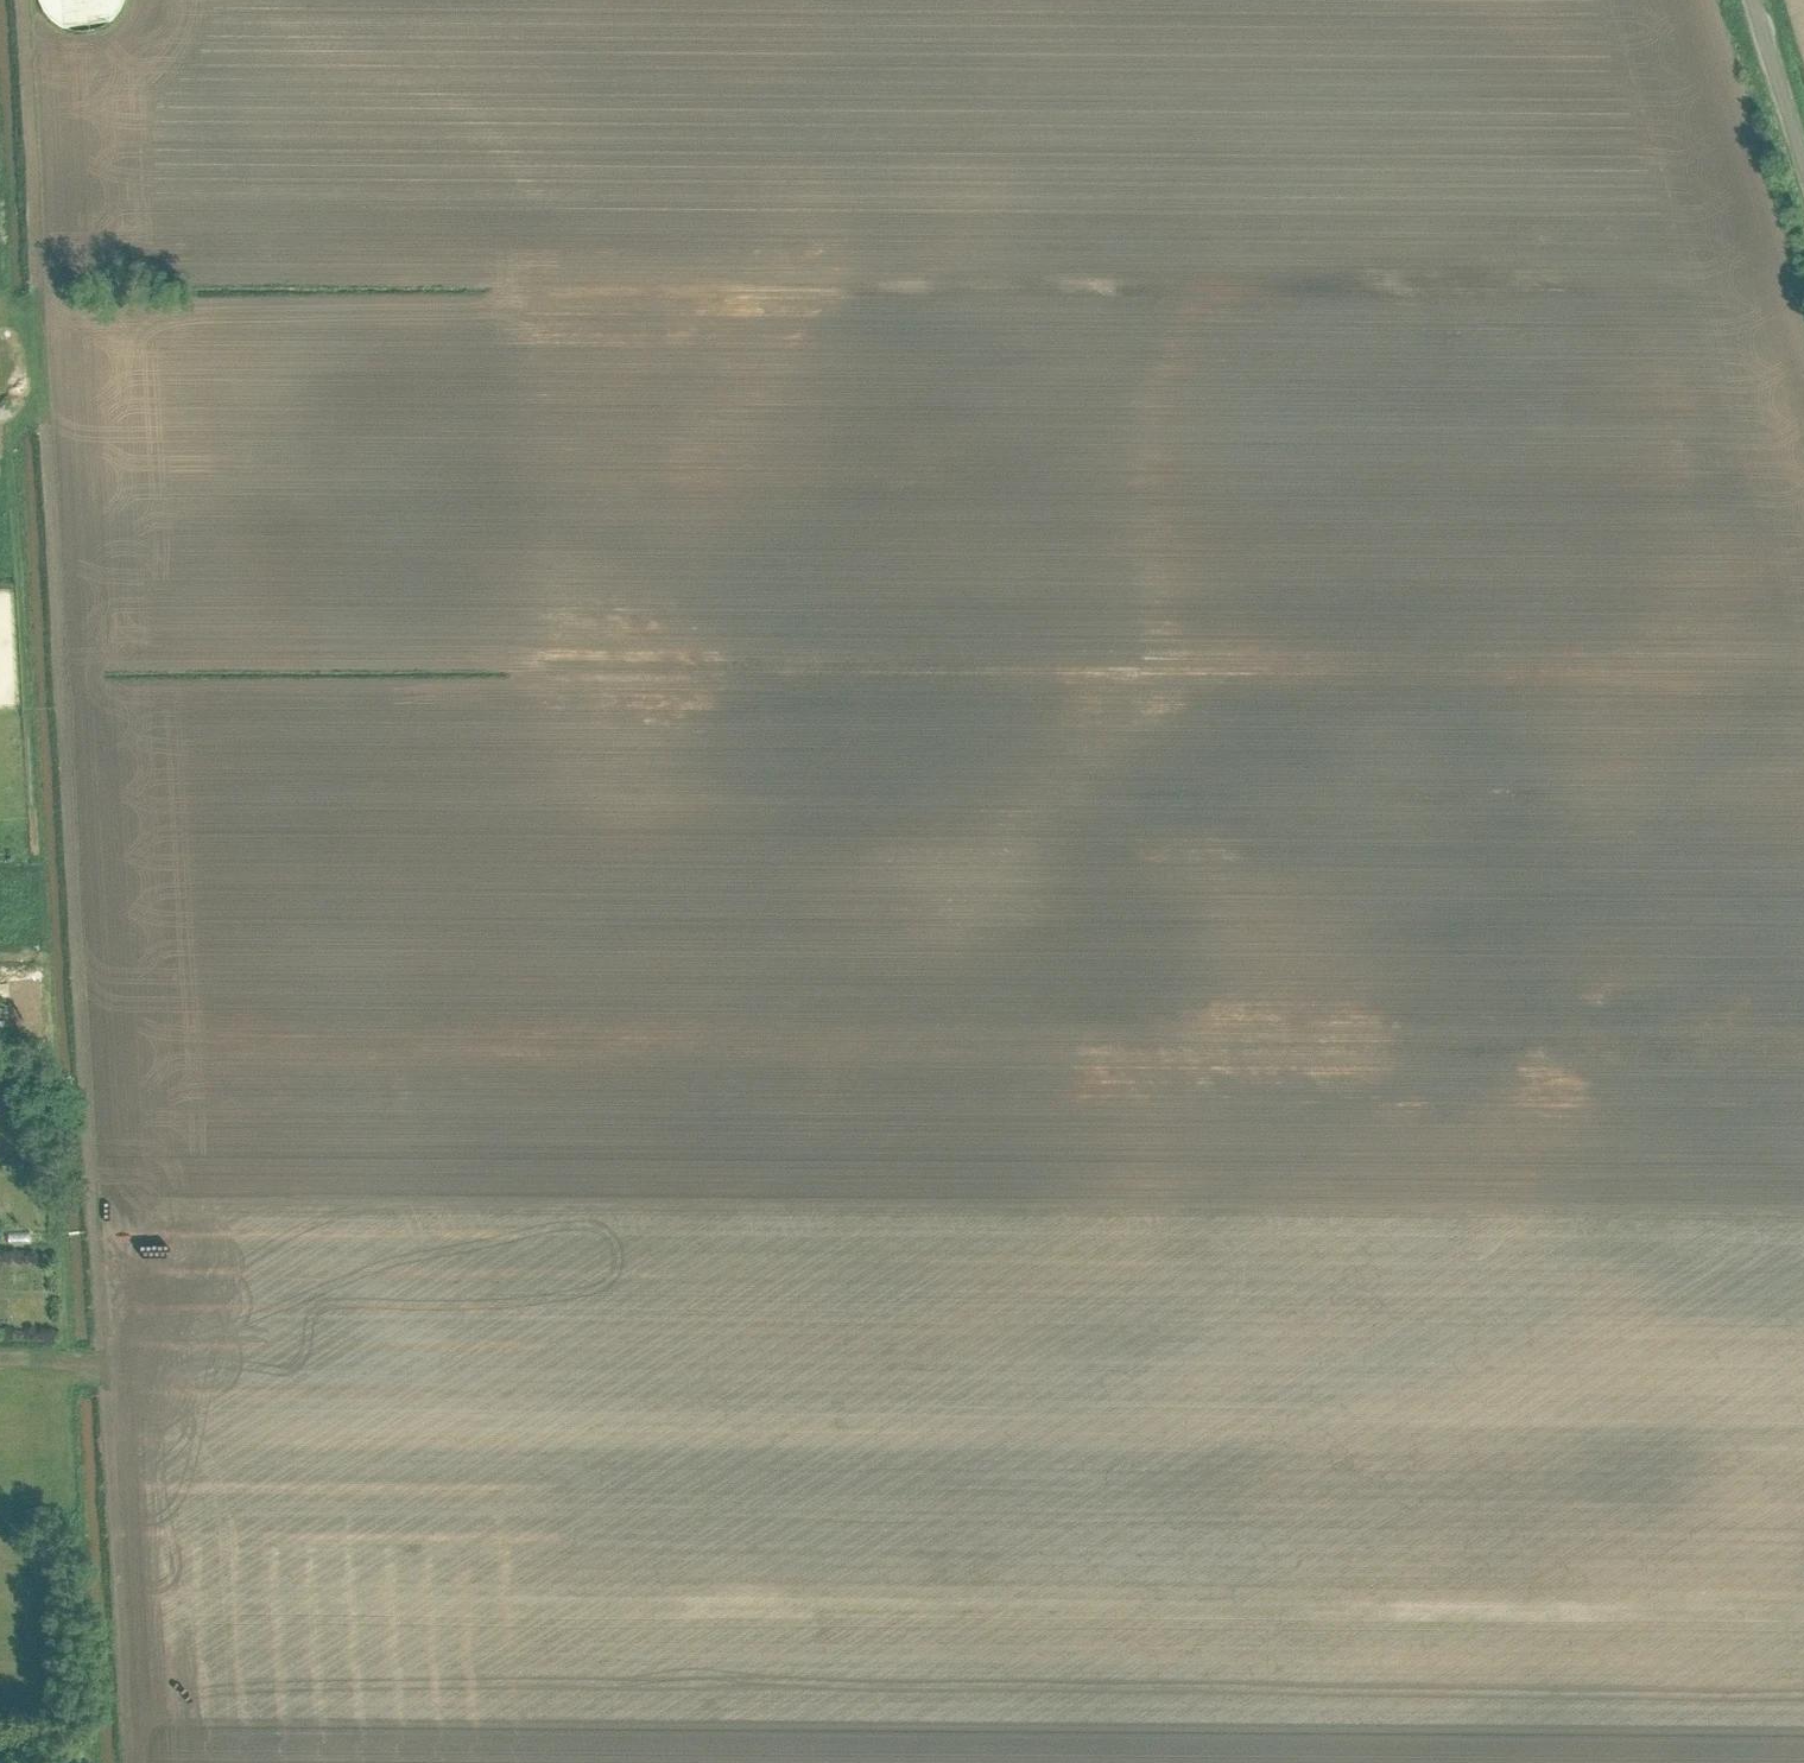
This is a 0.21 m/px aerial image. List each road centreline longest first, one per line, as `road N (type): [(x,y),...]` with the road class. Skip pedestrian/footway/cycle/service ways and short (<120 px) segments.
road 1 (unclassified): [(1751,0),(1803,170)]

